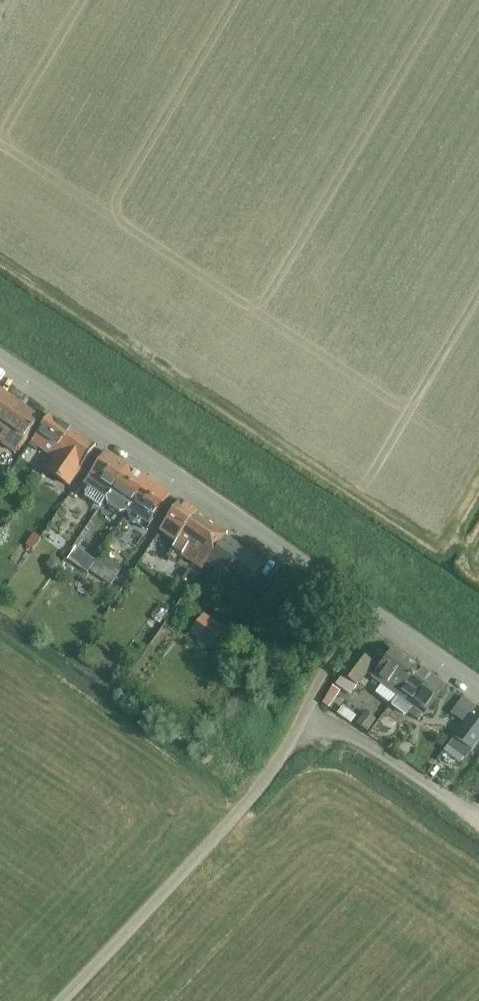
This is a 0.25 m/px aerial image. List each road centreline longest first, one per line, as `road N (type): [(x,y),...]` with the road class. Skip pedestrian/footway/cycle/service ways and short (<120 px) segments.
road 1 (unclassified): [(61,1000),(250,797),(366,612)]
road 2 (unclassified): [(366,612),(0,360)]
road 3 (unclassified): [(478,689),(366,612)]

